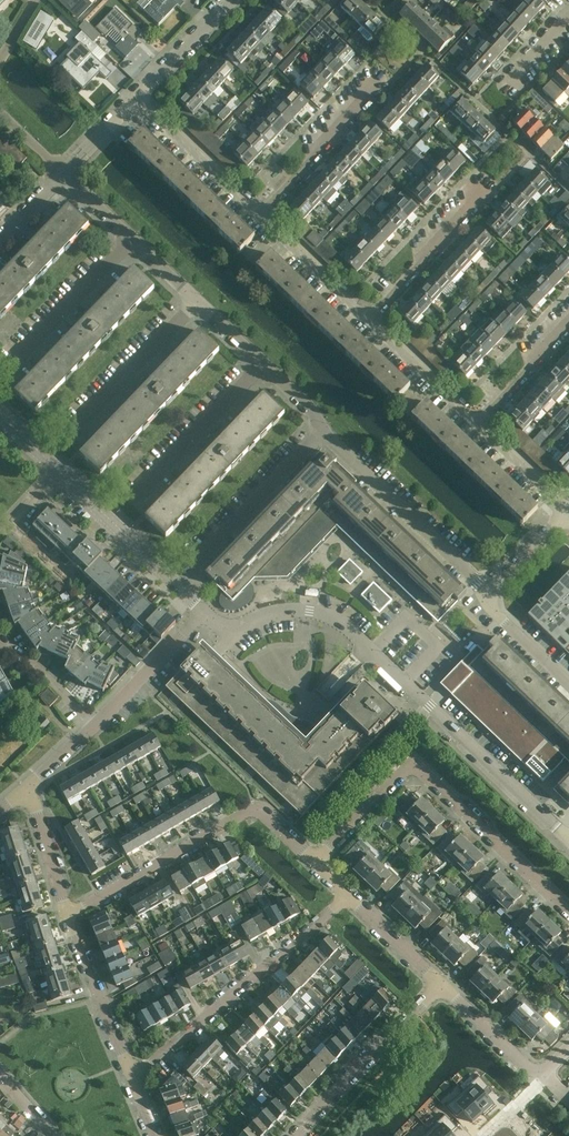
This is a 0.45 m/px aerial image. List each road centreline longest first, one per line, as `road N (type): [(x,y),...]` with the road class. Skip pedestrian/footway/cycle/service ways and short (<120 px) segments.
road 1 (tertiary): [(568,841),(341,623),(289,609),(228,627),(204,613)]
road 2 (residential): [(134,1081),(349,896)]
road 3 (residential): [(488,596),(323,431)]
road 4 (residential): [(67,917),(255,810)]
road 5 (residential): [(568,912),(412,763)]
road 6 (residential): [(176,584),(323,431)]
road 7 (residential): [(295,1135),(440,986)]
road 8 (residential): [(131,502),(262,366)]
road 9 (residential): [(7,371),(134,242)]
road 10 (residential): [(71,431),(195,303)]
road 11 (residential): [(134,1081),(67,917)]
road 12 (residential): [(368,321),(485,191)]
road 13 (residential): [(261,218),(377,89)]
road 14 (residential): [(261,218),(137,98)]
road 15 (tertiary): [(176,584),(59,471)]
road 16 (residential): [(94,727),(204,613)]
road 17 (residential): [(479,427),(368,321)]
road 18 (residential): [(368,321),(261,218)]
road 19 (residential): [(314,863),(412,763)]
road 20 (residential): [(233,0),(137,98)]
road 21 (residential): [(543,1074),(440,986)]
road 22 (residential): [(479,427),(568,325)]
road 23 (residential): [(67,917),(27,789)]
road 24 (residential): [(440,986),(349,896)]
road 25 (residential): [(94,727),(0,643)]
road 26 (residential): [(566,514),(479,427)]
road 27 (residential): [(568,686),(500,619),(488,596)]

